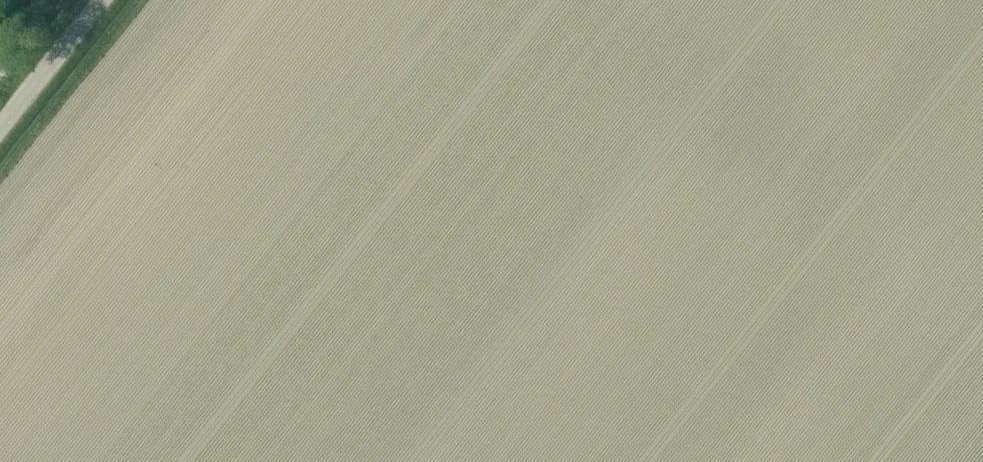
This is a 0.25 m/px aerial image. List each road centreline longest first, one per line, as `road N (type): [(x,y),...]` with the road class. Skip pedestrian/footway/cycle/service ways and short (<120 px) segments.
road 1 (unclassified): [(0,122),(96,0)]

